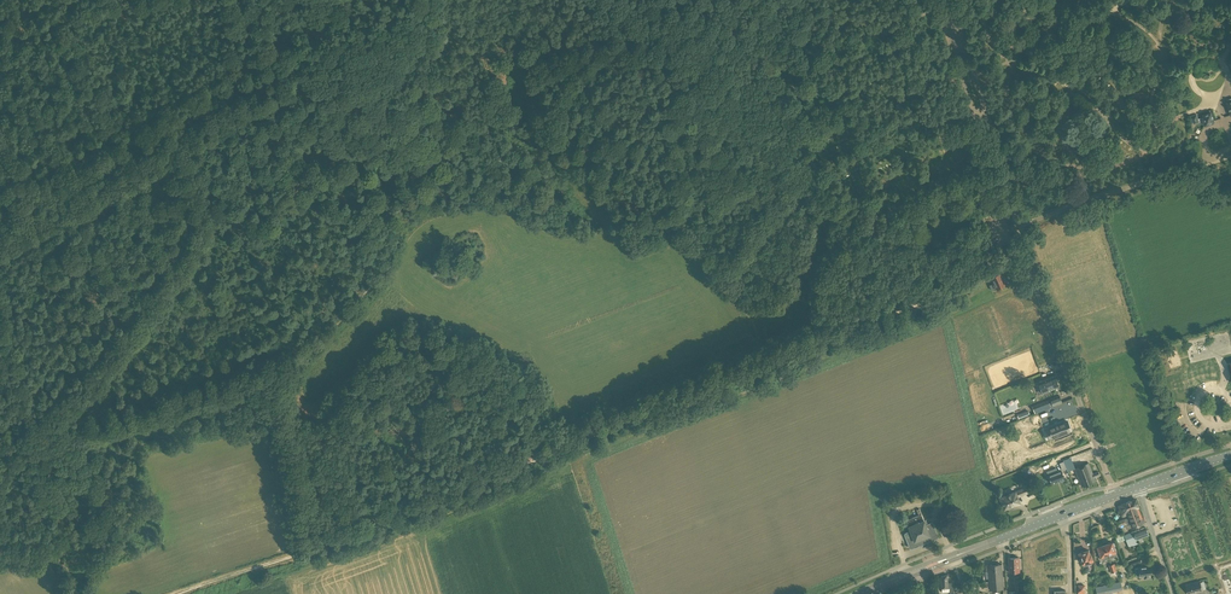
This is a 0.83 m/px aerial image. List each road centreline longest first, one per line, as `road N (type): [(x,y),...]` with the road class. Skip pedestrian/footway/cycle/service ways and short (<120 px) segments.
road 1 (unclassified): [(1116,495),(1020,244),(1036,220),(1230,153)]
road 2 (track): [(415,12),(128,176),(73,177),(21,159),(0,137)]

